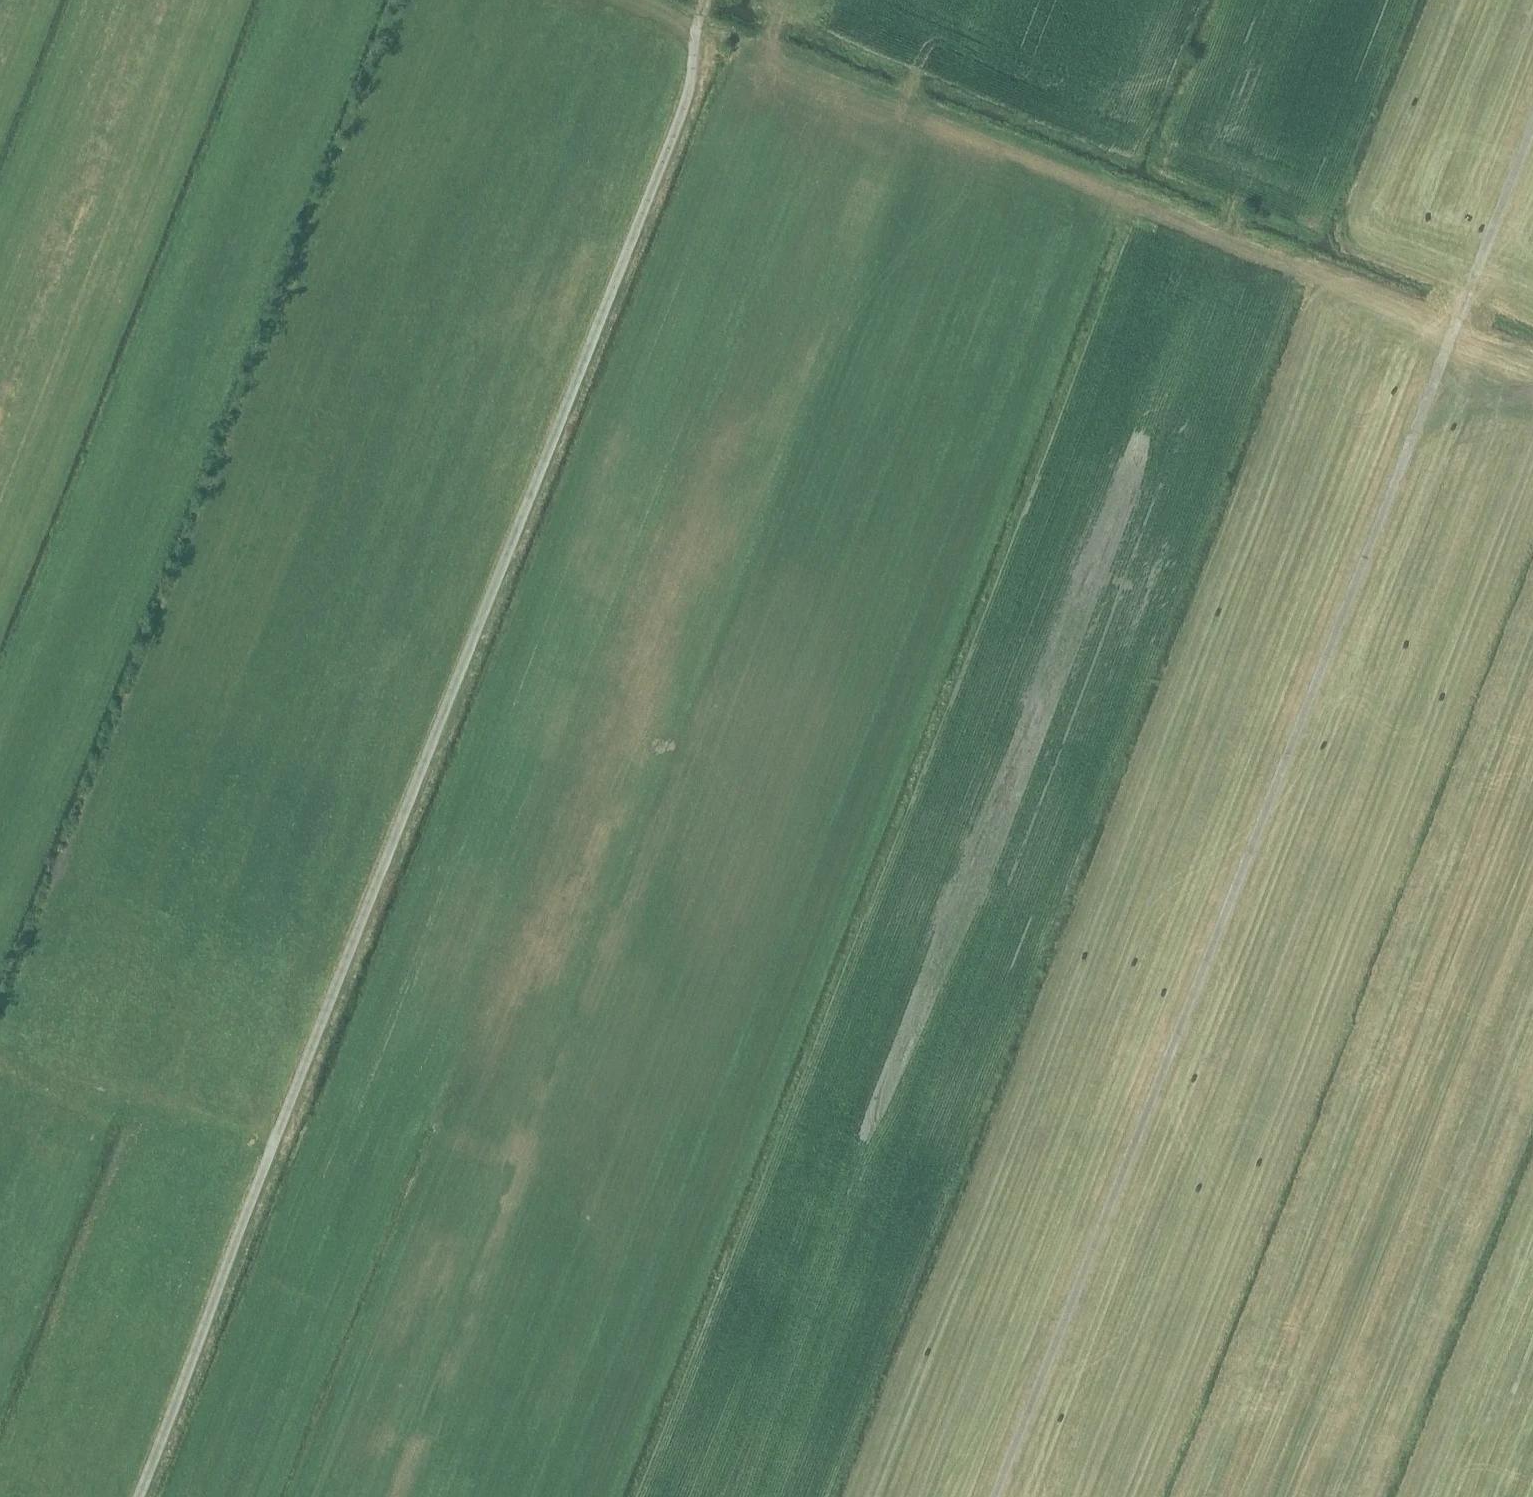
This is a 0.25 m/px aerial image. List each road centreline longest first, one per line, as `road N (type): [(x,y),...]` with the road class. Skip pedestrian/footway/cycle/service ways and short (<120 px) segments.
road 1 (track): [(136,1496),(689,102),(704,0)]
road 2 (track): [(998,1496),(1532,128)]
road 3 (track): [(766,54),(1451,333)]
road 4 (track): [(766,54),(628,0)]

